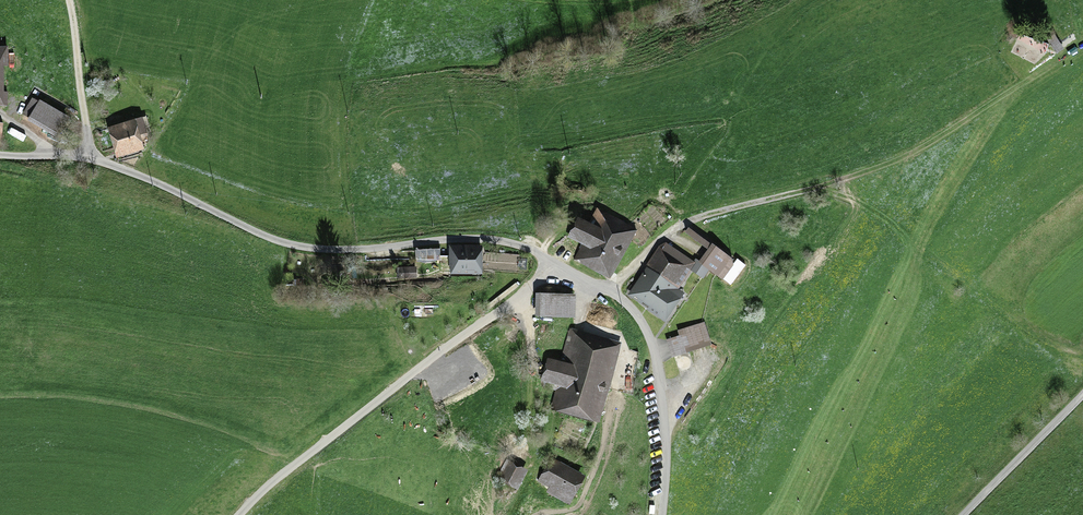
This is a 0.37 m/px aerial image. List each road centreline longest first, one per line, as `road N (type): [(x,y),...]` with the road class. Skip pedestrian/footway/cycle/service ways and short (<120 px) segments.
road 1 (unclassified): [(0,155),(89,157),(300,247),(513,243),(610,291),(633,309),(654,349),(666,442),(663,514)]
road 2 (track): [(1082,355),(1003,320),(870,211),(814,188),(908,155),(1082,44)]
road 3 (track): [(610,291),(677,227),(814,188)]
road 4 (unclassified): [(964,514),(1082,394)]
road 5 (track): [(89,157),(70,0)]

